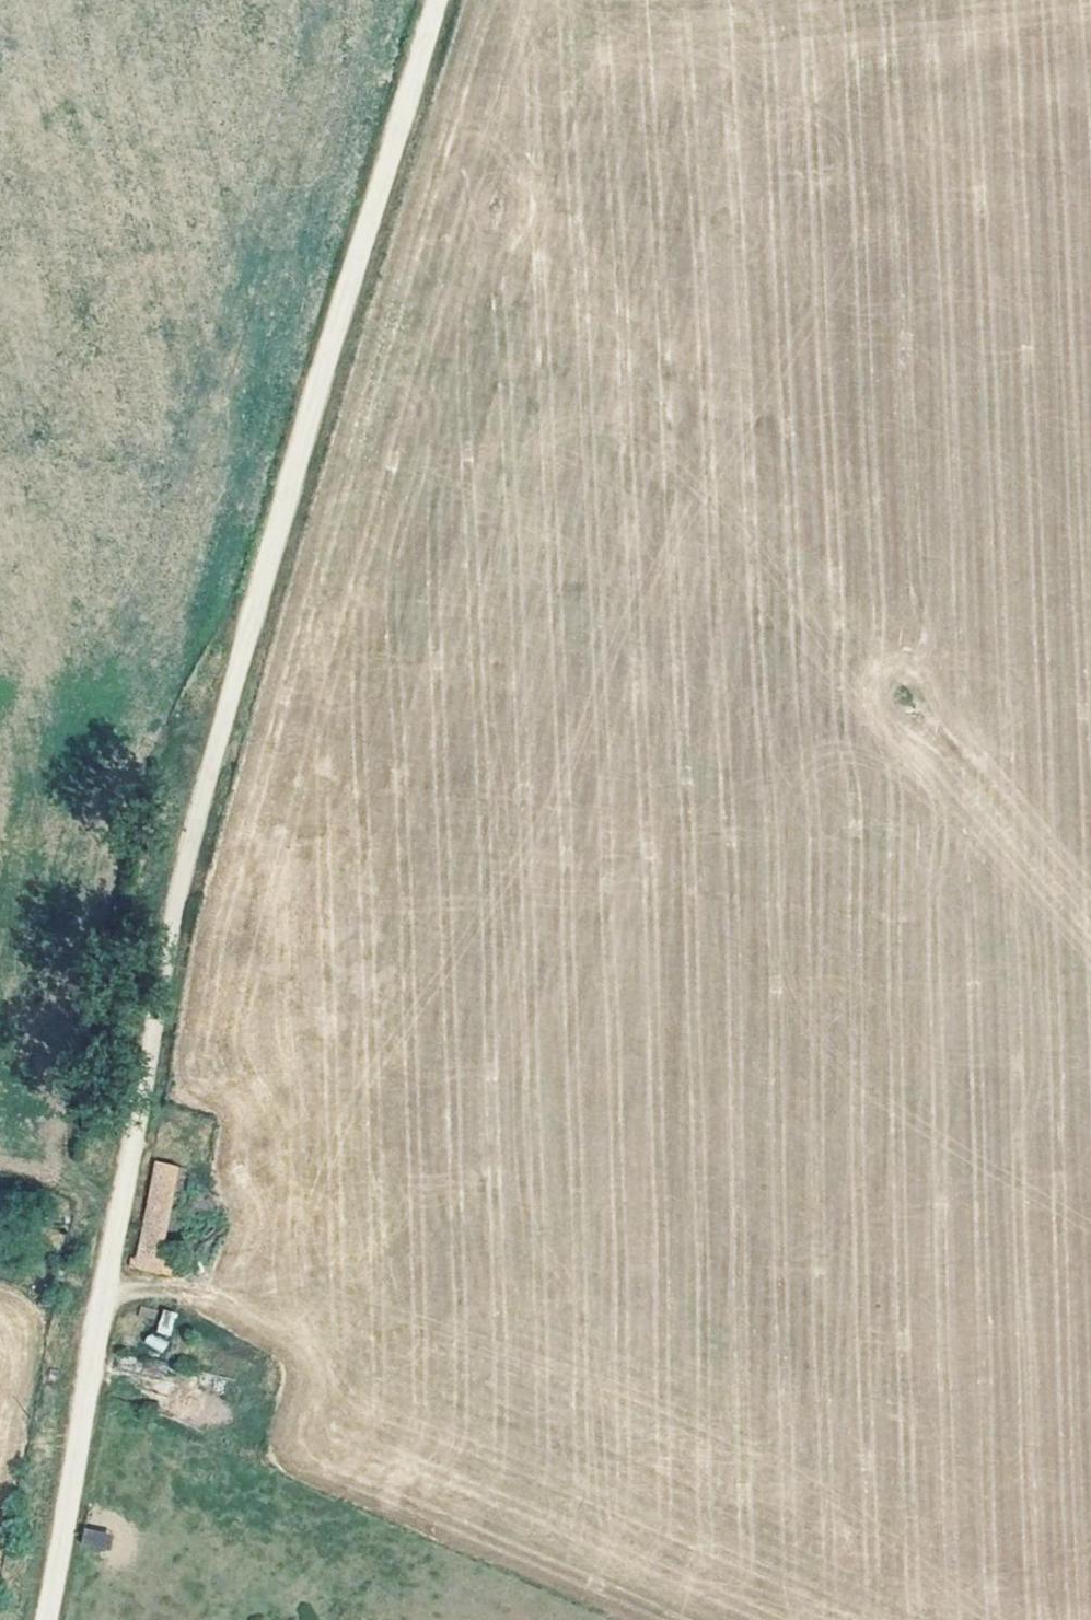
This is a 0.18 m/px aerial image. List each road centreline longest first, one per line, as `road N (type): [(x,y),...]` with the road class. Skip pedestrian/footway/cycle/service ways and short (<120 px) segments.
road 1 (track): [(454,0),(145,1058),(45,1619)]

